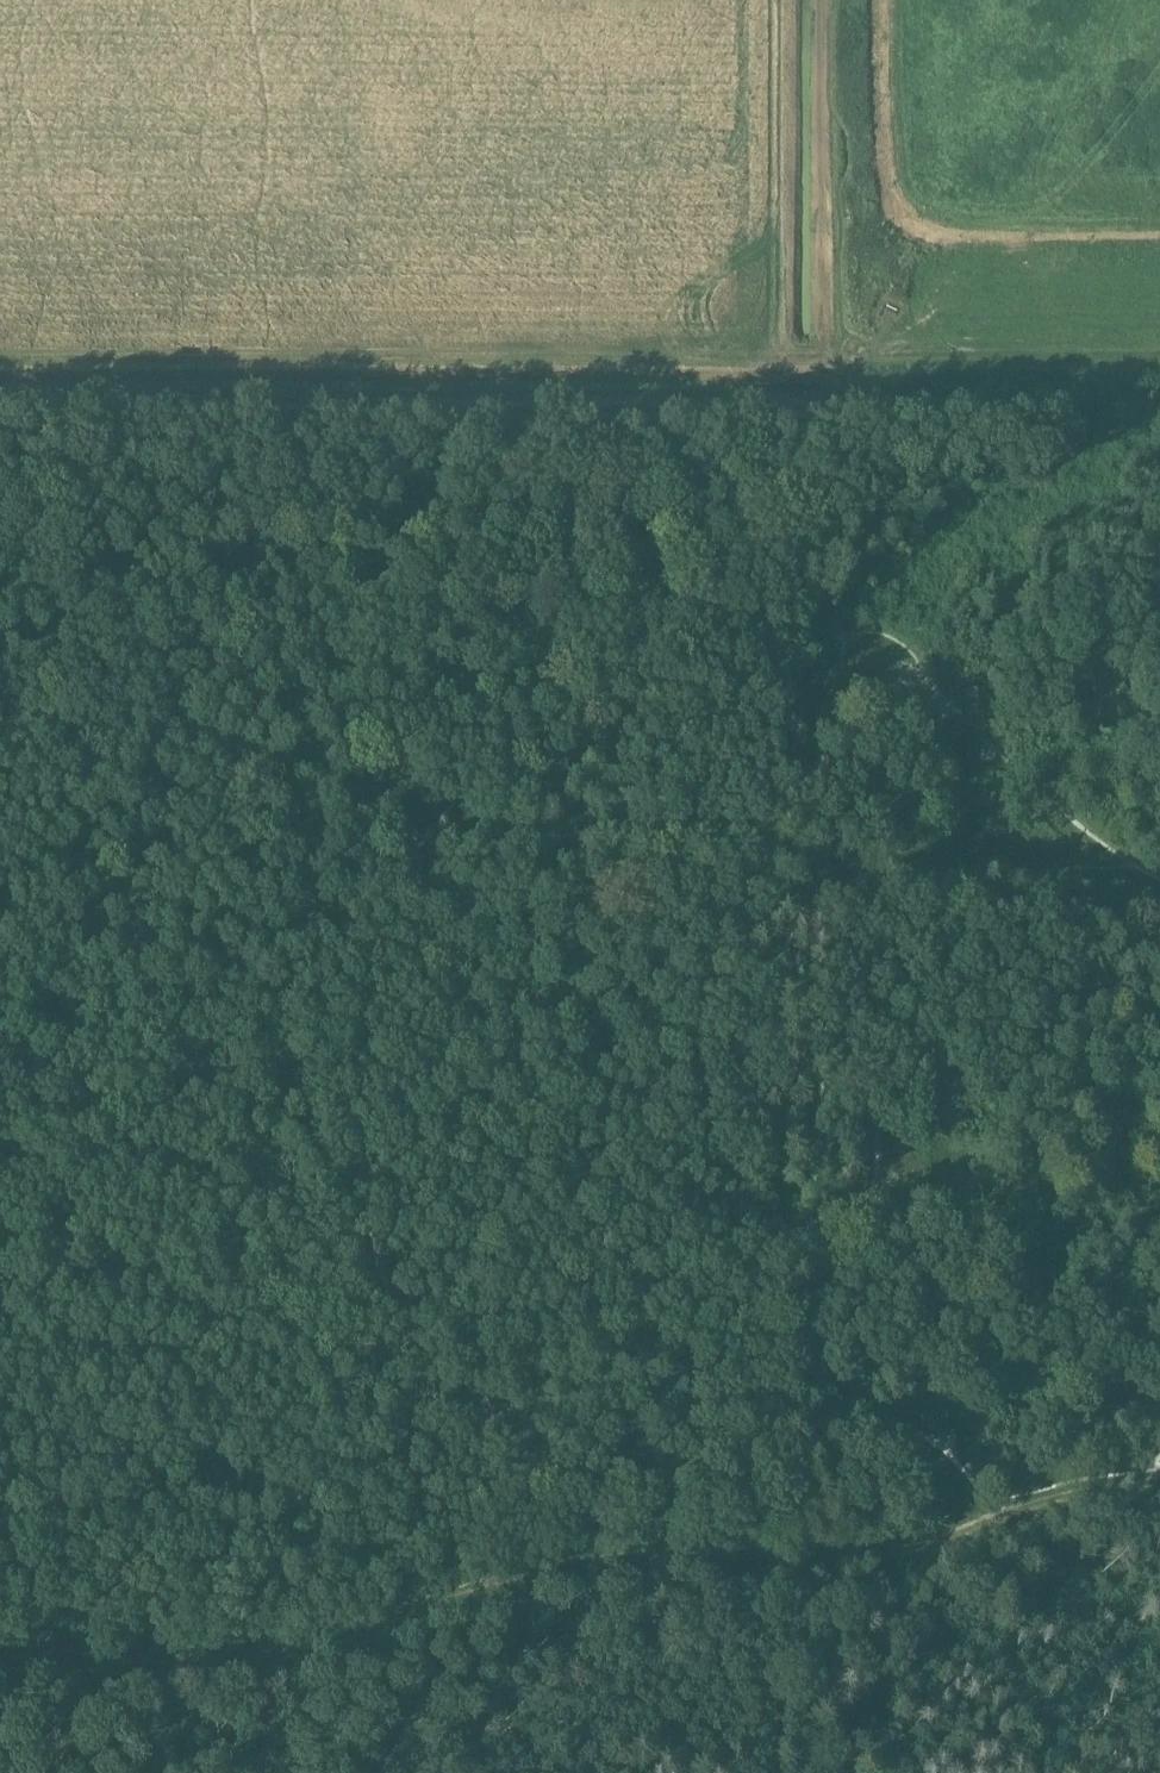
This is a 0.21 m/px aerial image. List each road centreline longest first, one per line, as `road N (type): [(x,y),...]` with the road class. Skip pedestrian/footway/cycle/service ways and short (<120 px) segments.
road 1 (track): [(17,1674),(263,1653),(572,1565),(670,1553),(899,1548),(1049,1497),(1159,1482)]
road 2 (track): [(702,419),(0,416)]
road 3 (track): [(0,748),(95,738),(222,755),(575,860)]
road 4 (track): [(833,0),(836,358),(854,358)]
road 5 (track): [(1159,355),(854,358)]
road 6 (track): [(854,358),(854,397),(839,414),(702,419)]

